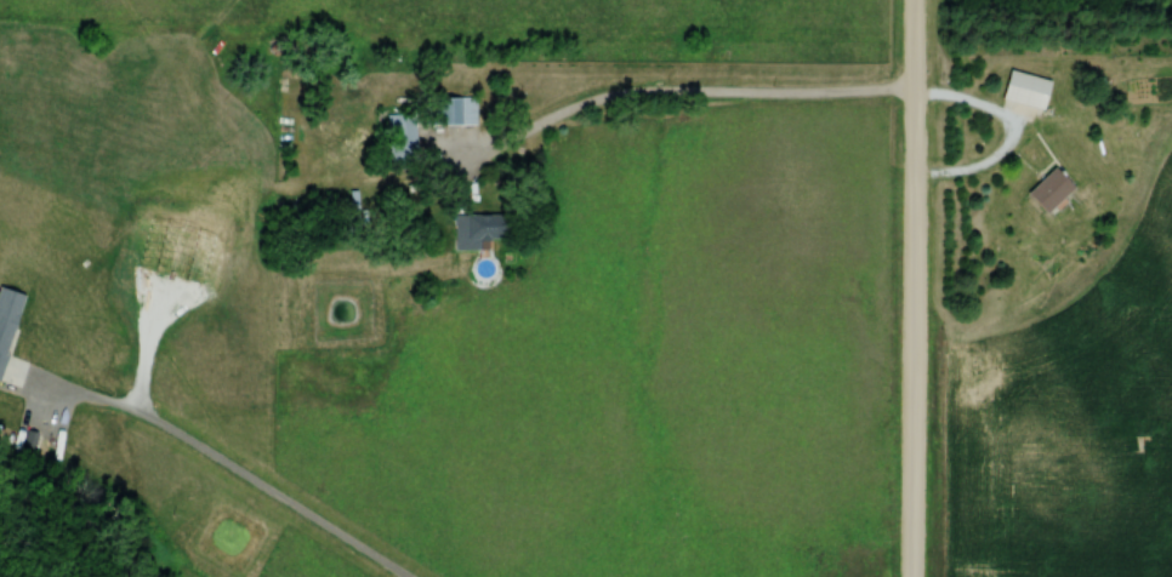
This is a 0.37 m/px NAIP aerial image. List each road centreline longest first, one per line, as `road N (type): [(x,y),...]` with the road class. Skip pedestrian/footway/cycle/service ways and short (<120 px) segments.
road 1 (residential): [(911,576),(913,0)]

